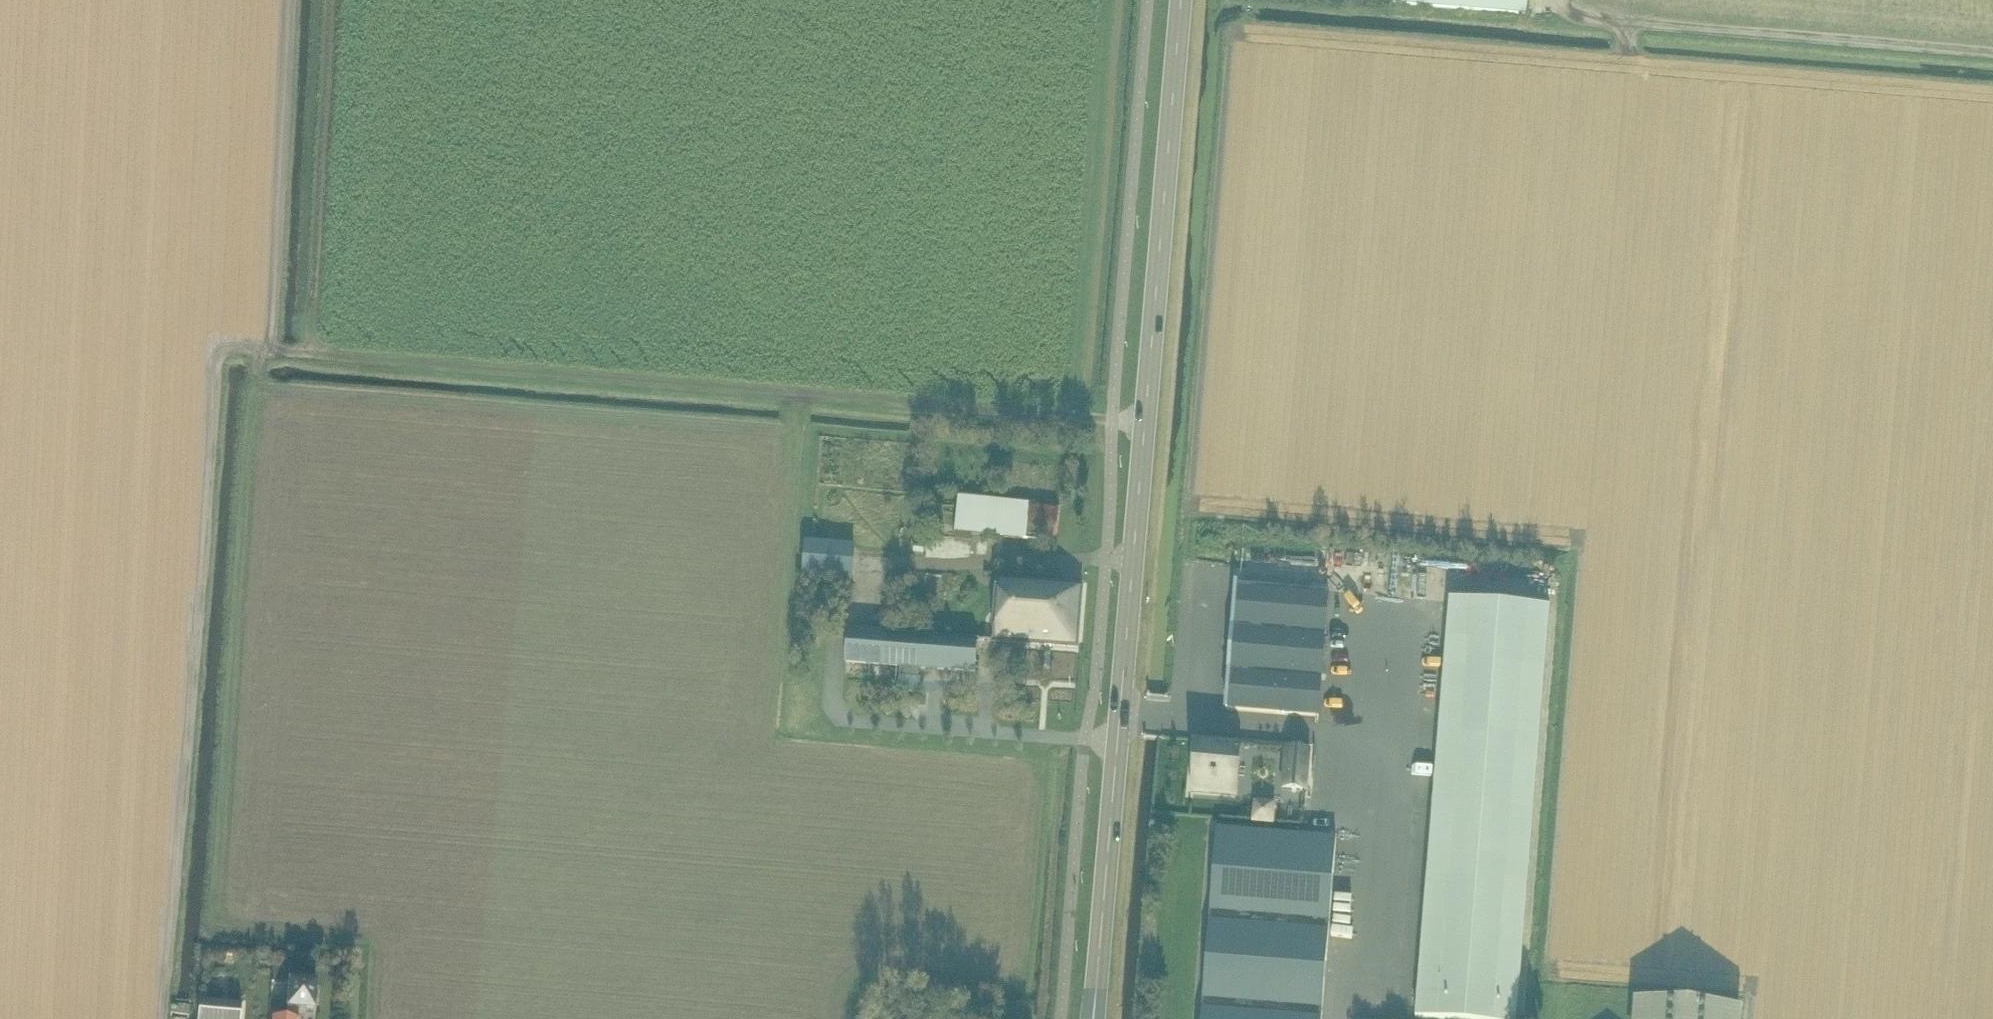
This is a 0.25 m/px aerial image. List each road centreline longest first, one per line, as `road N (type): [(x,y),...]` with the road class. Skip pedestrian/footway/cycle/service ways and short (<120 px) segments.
road 1 (tertiary): [(1096,1018),(1182,0)]
road 2 (track): [(1559,0),(1578,20),(1598,24),(1992,55)]
road 3 (track): [(1629,26),(1626,63),(1992,93)]

